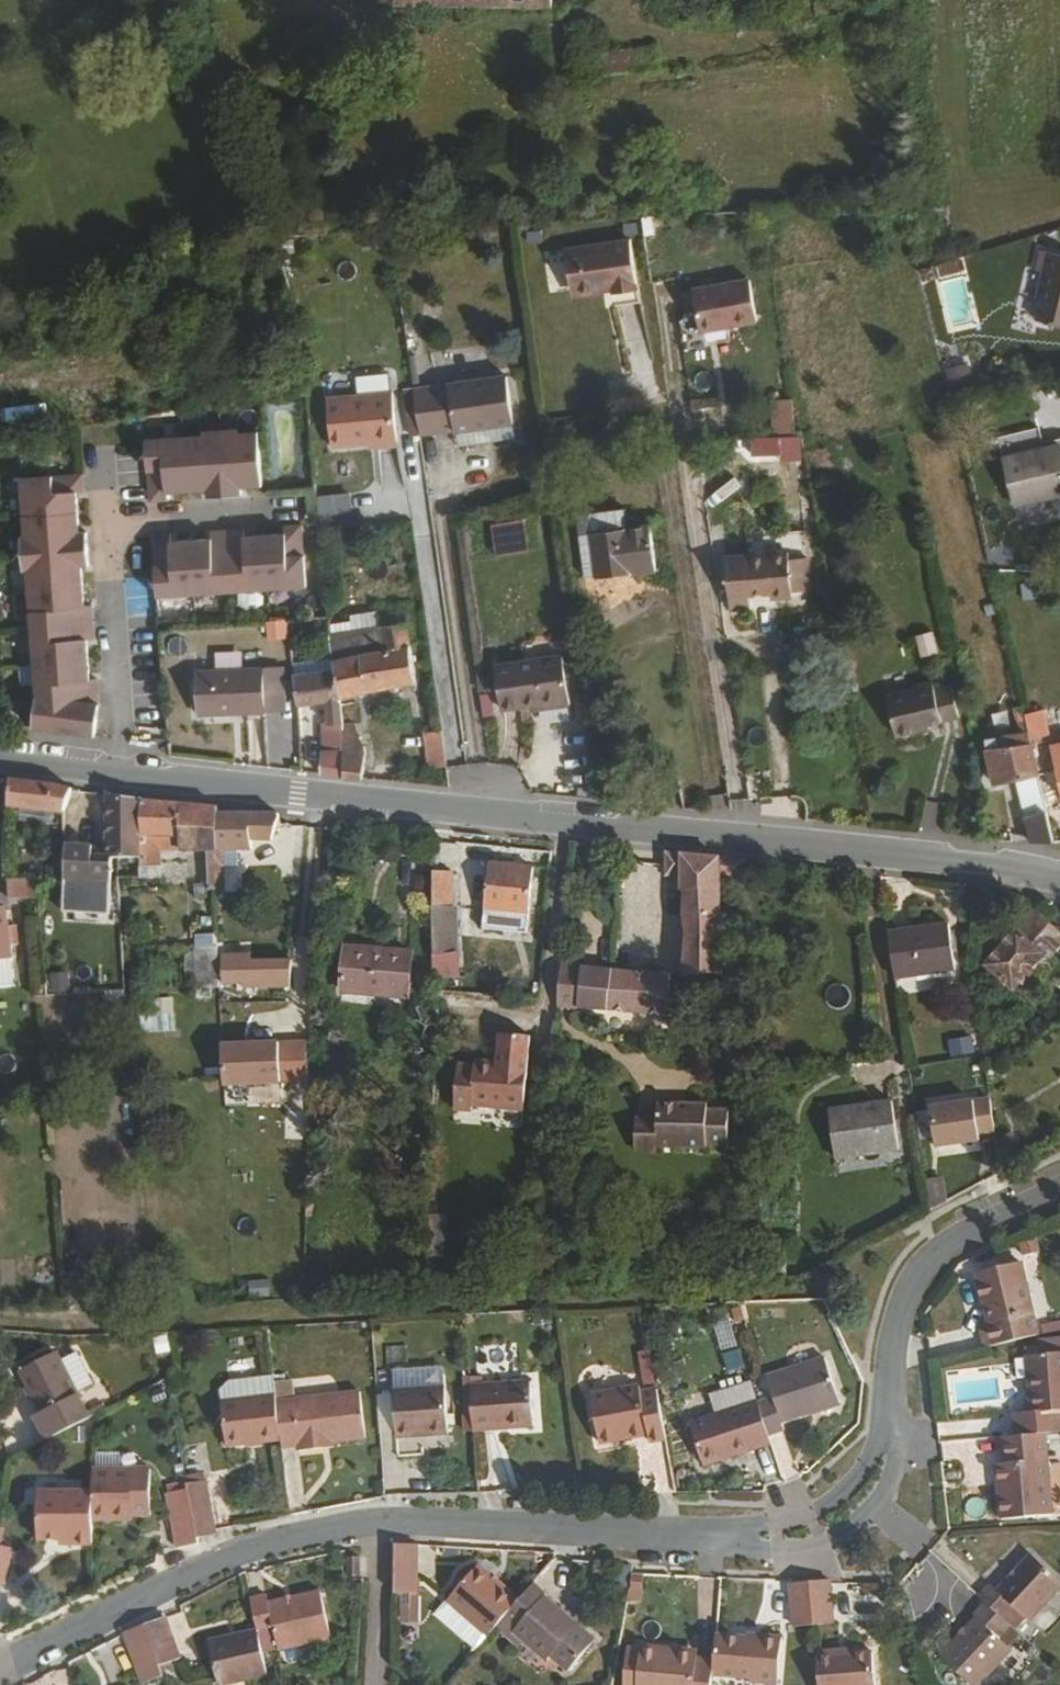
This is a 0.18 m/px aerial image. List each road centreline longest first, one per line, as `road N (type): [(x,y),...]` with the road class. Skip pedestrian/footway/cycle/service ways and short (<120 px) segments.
road 1 (tertiary): [(1059,880),(820,845),(0,758)]
road 2 (track): [(0,1316),(76,1324),(803,1289),(902,1302)]
road 3 (residential): [(377,1518),(246,1549),(0,1660)]
road 4 (residential): [(726,1540),(377,1518)]
road 5 (residential): [(1059,1191),(953,1239),(913,1276),(896,1327),(890,1420)]
road 6 (residential): [(726,1540),(767,1549),(841,1533),(887,1489),(897,1453),(890,1420)]
road 7 (residential): [(890,1420),(861,1469),(828,1502),(726,1540)]
road 8 (residential): [(377,1518),(373,1684)]

